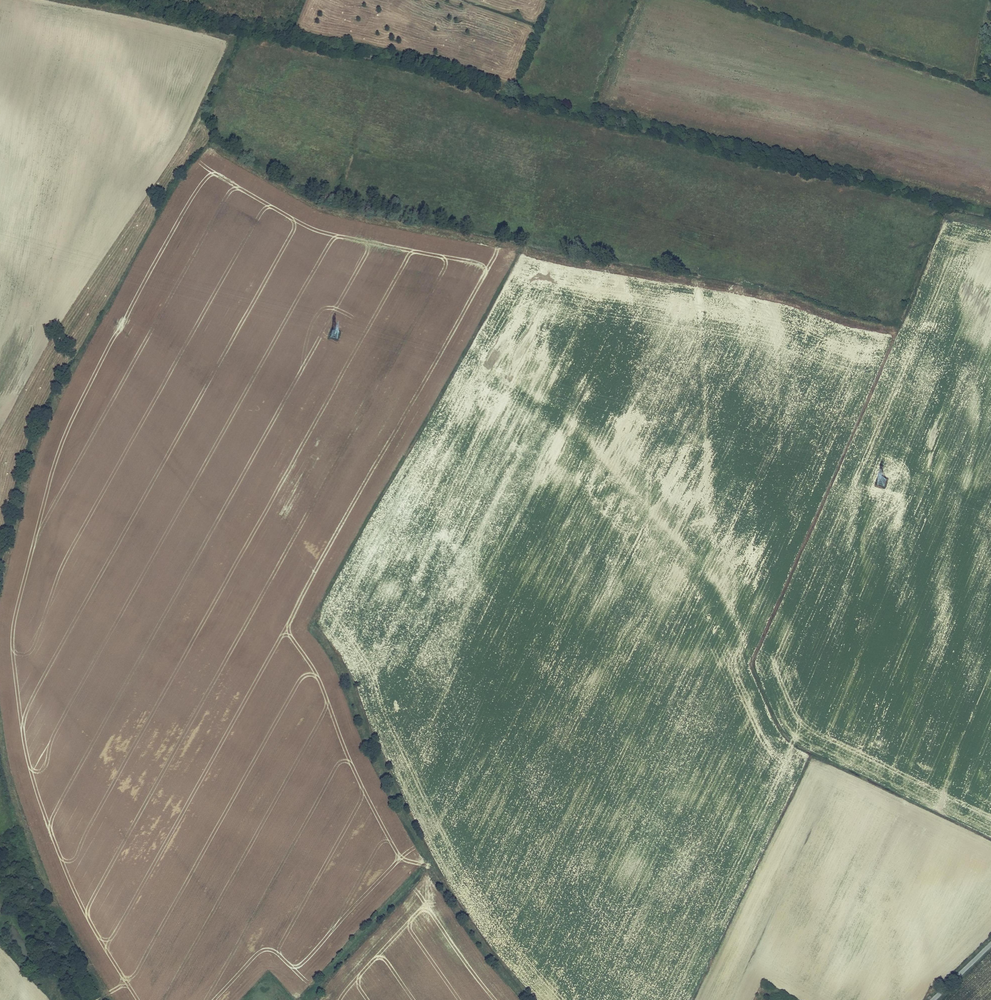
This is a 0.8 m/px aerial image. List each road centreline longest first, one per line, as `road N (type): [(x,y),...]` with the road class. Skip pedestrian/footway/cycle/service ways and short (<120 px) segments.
road 1 (track): [(990,27),(856,0)]

